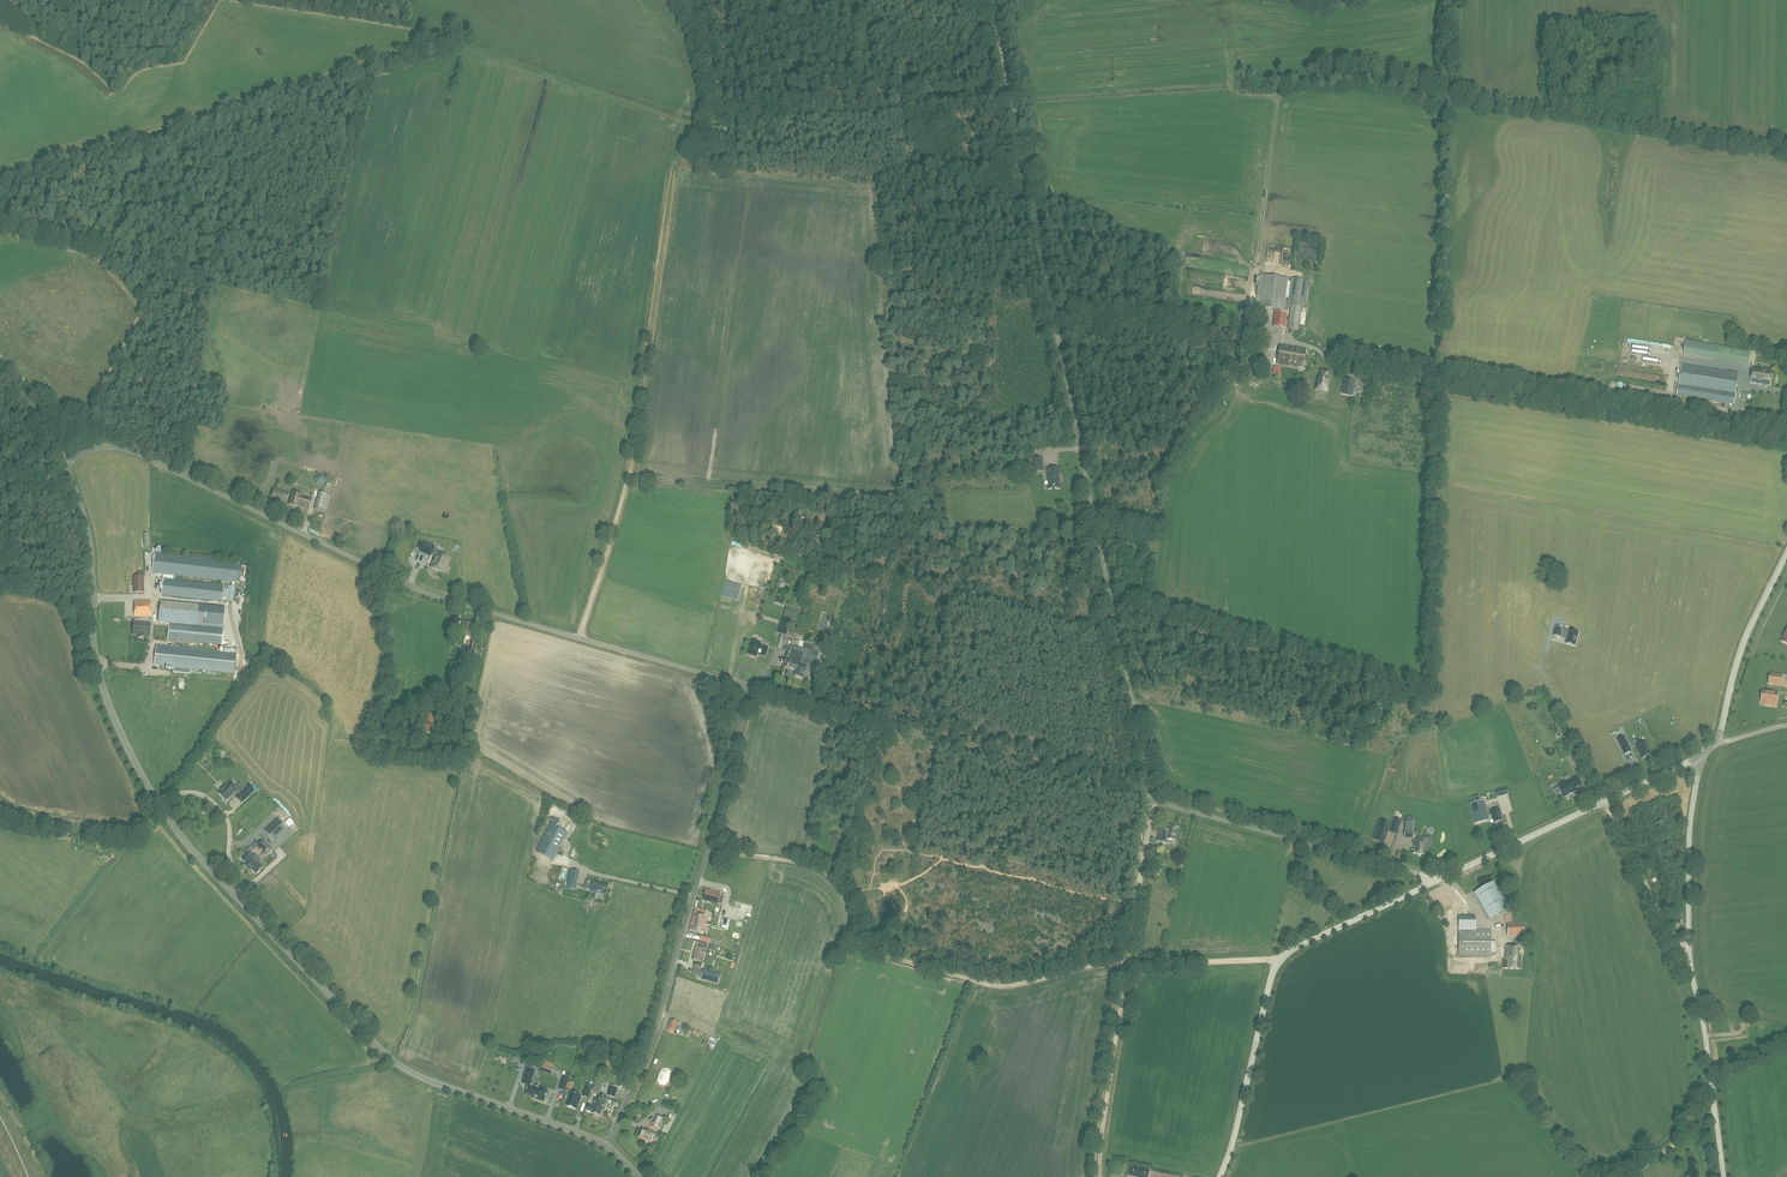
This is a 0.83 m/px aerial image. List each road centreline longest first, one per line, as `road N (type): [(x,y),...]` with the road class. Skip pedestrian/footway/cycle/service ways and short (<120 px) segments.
road 1 (unclassified): [(606,1145),(407,1069),(166,818),(106,695),(86,515),(66,464)]
road 2 (unclassified): [(748,686),(437,597),(131,452),(100,449),(66,464)]
road 3 (track): [(1786,436),(1346,369),(1309,346),(1269,344)]
road 4 (unclassified): [(1153,800),(1055,309)]
road 5 (track): [(678,163),(631,472),(580,640)]
road 6 (unclassified): [(606,1145),(654,1038),(748,686)]
road 7 (track): [(1123,963),(1002,988),(871,954),(855,940),(846,896),(826,873),(708,849)]
road 8 (unclassified): [(1724,1176),(1690,954),(1692,817),(1706,755)]
road 9 (unclassified): [(1153,800),(748,686)]
road 10 (unclassified): [(1219,1176),(1282,960),(1439,880)]
road 11 (track): [(1015,113),(696,132)]
road 12 (unclassified): [(1439,880),(1153,800)]
road 13 (unclassified): [(1439,880),(1706,755)]
road 14 (unclassified): [(1706,755),(1723,728),(1744,644),(1786,555)]
road 15 (track): [(1128,963),(1100,1176)]
road 16 (track): [(1058,328),(1269,344)]
road 17 (track): [(1055,309),(1015,113)]
road 18 (track): [(1694,981),(1606,802)]
road 19 (track): [(1153,800),(1128,963)]
road 20 (track): [(1282,960),(1128,963)]

